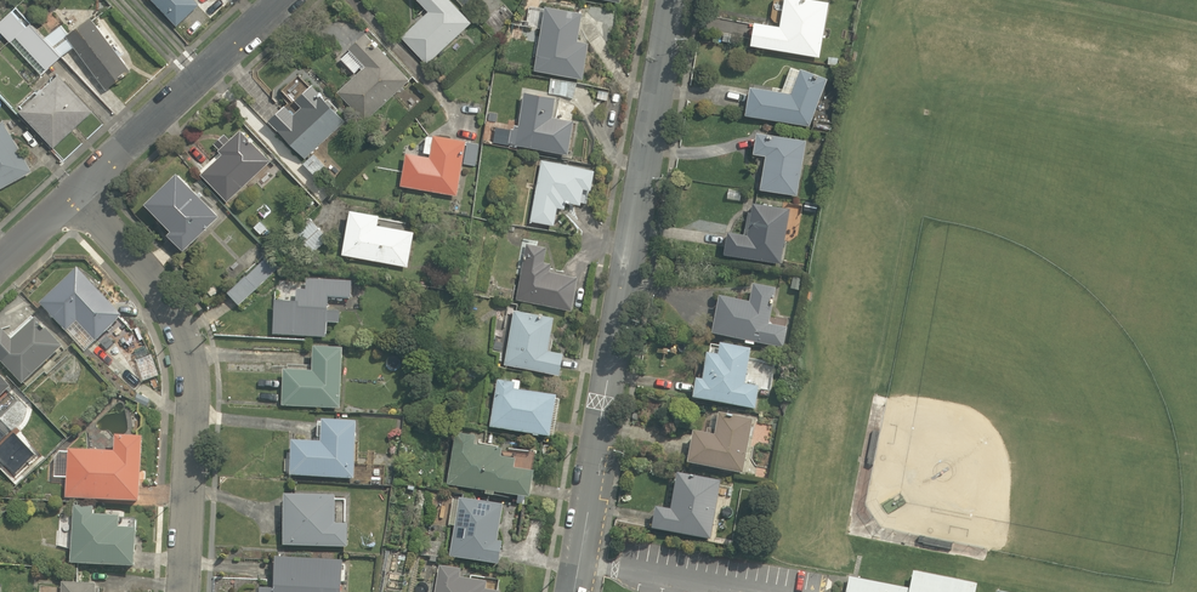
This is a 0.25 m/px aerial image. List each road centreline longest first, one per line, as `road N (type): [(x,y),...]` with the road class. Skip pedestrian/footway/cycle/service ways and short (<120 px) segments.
road 1 (unclassified): [(573,591),(672,0)]
road 2 (residential): [(182,591),(189,362),(183,335),(81,199)]
road 3 (residential): [(81,199),(287,0)]

